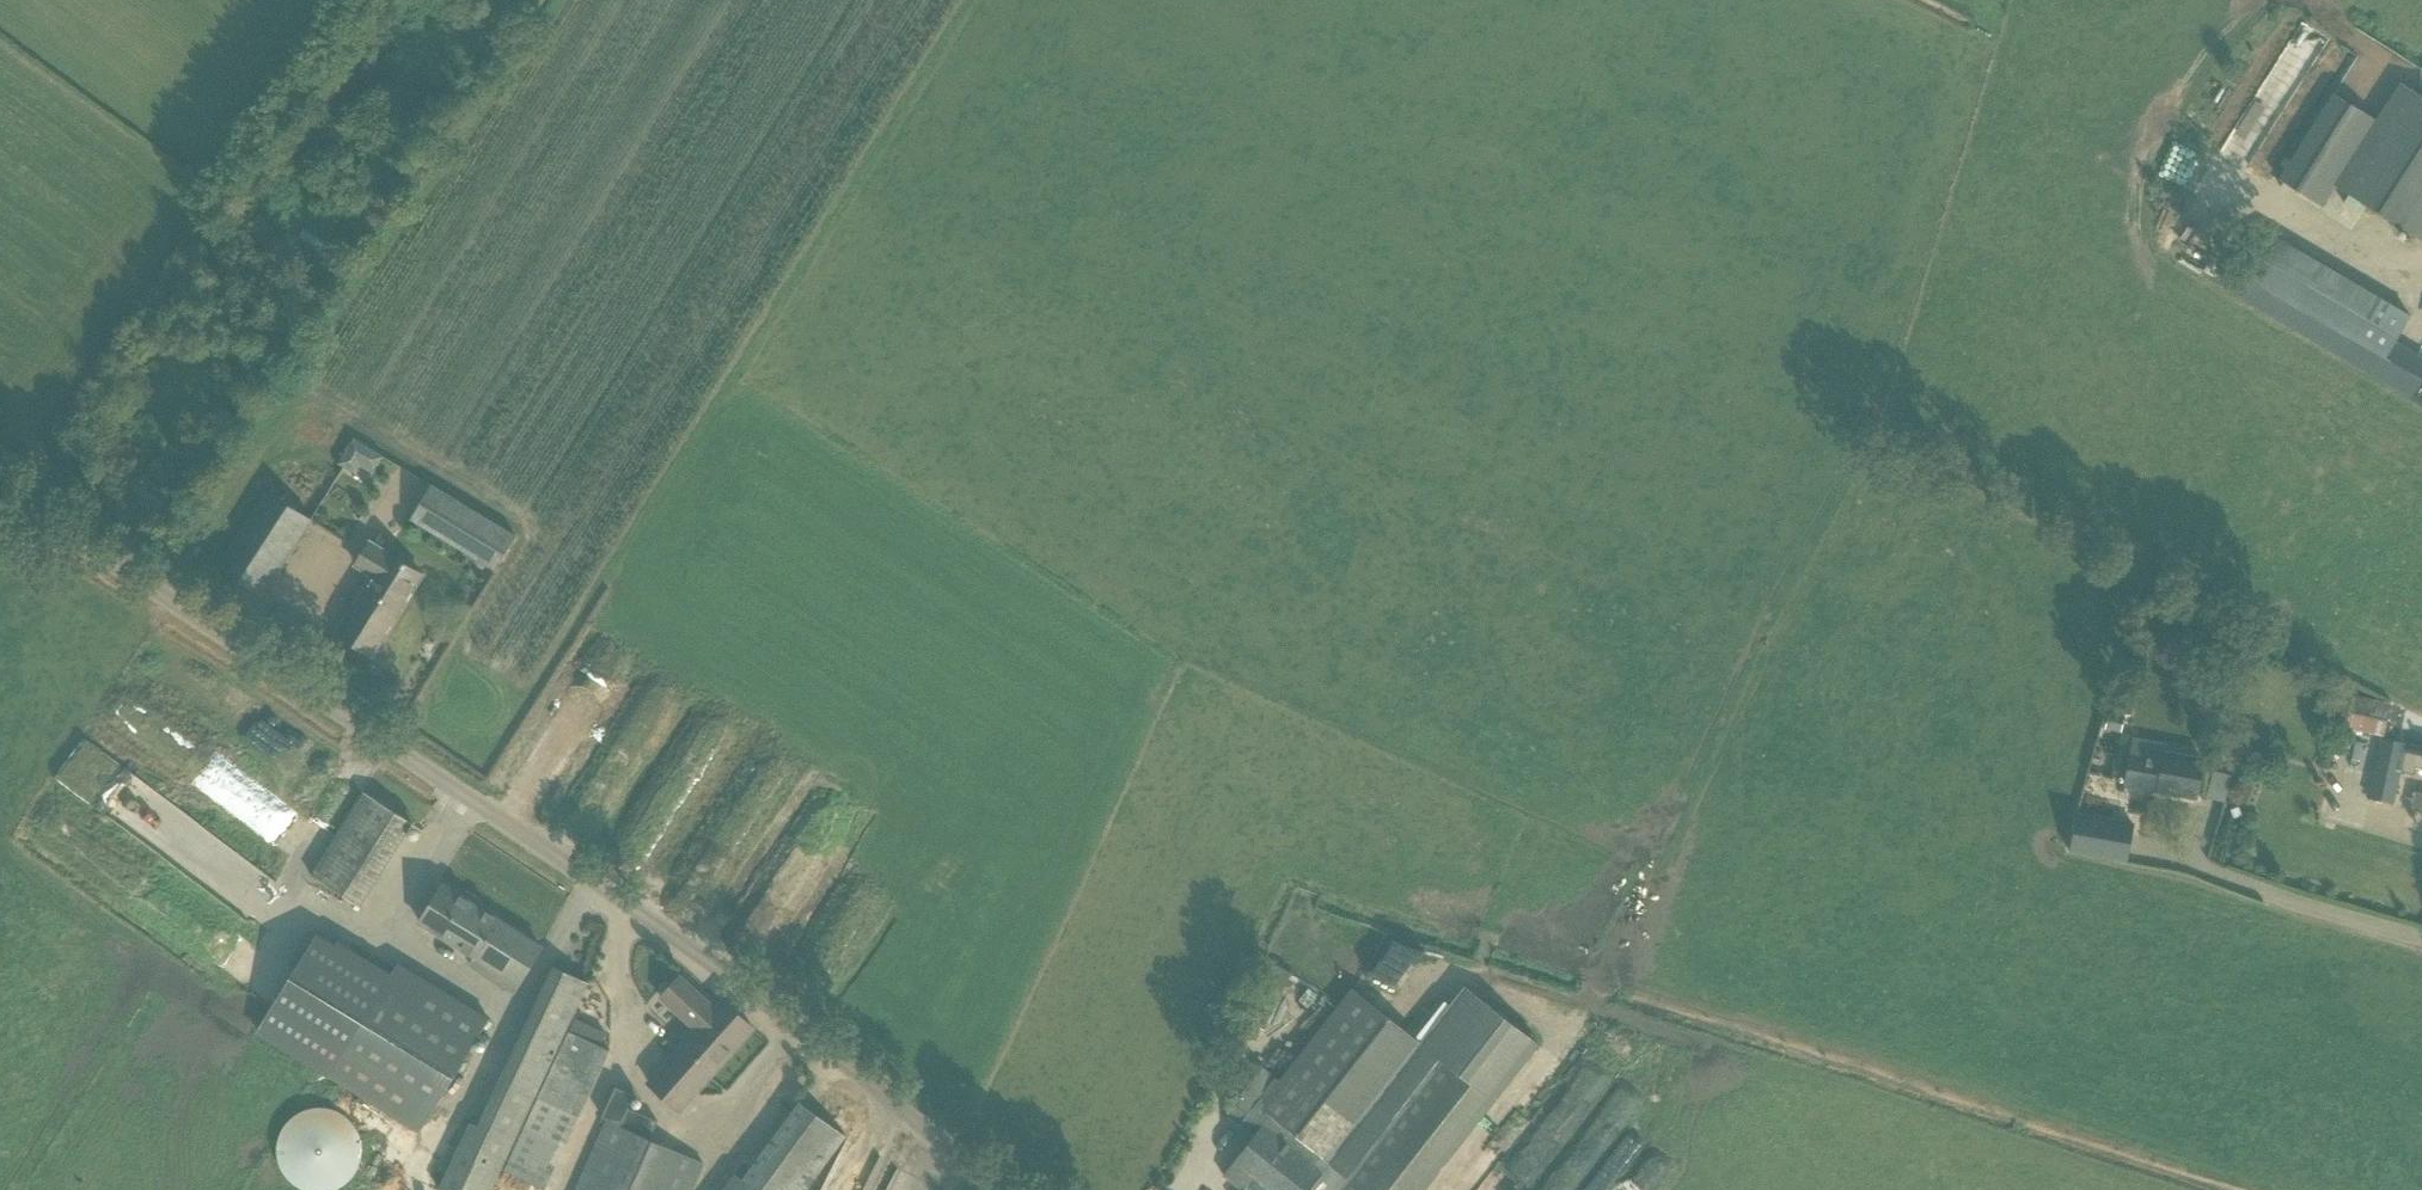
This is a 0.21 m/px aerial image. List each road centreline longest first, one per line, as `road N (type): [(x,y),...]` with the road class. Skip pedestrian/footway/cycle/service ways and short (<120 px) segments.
road 1 (unclassified): [(993,1189),(698,966),(0,516)]

